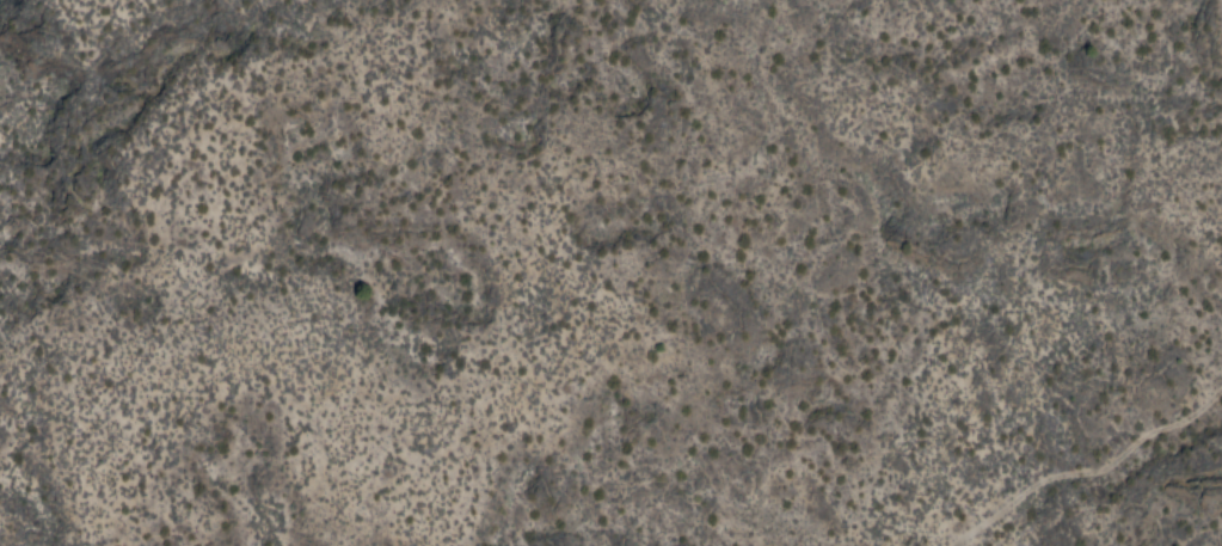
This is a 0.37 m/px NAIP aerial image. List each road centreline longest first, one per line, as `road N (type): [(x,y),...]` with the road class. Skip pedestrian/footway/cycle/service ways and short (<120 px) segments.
road 1 (track): [(1221,392),(1110,470),(1021,491),(940,545)]

